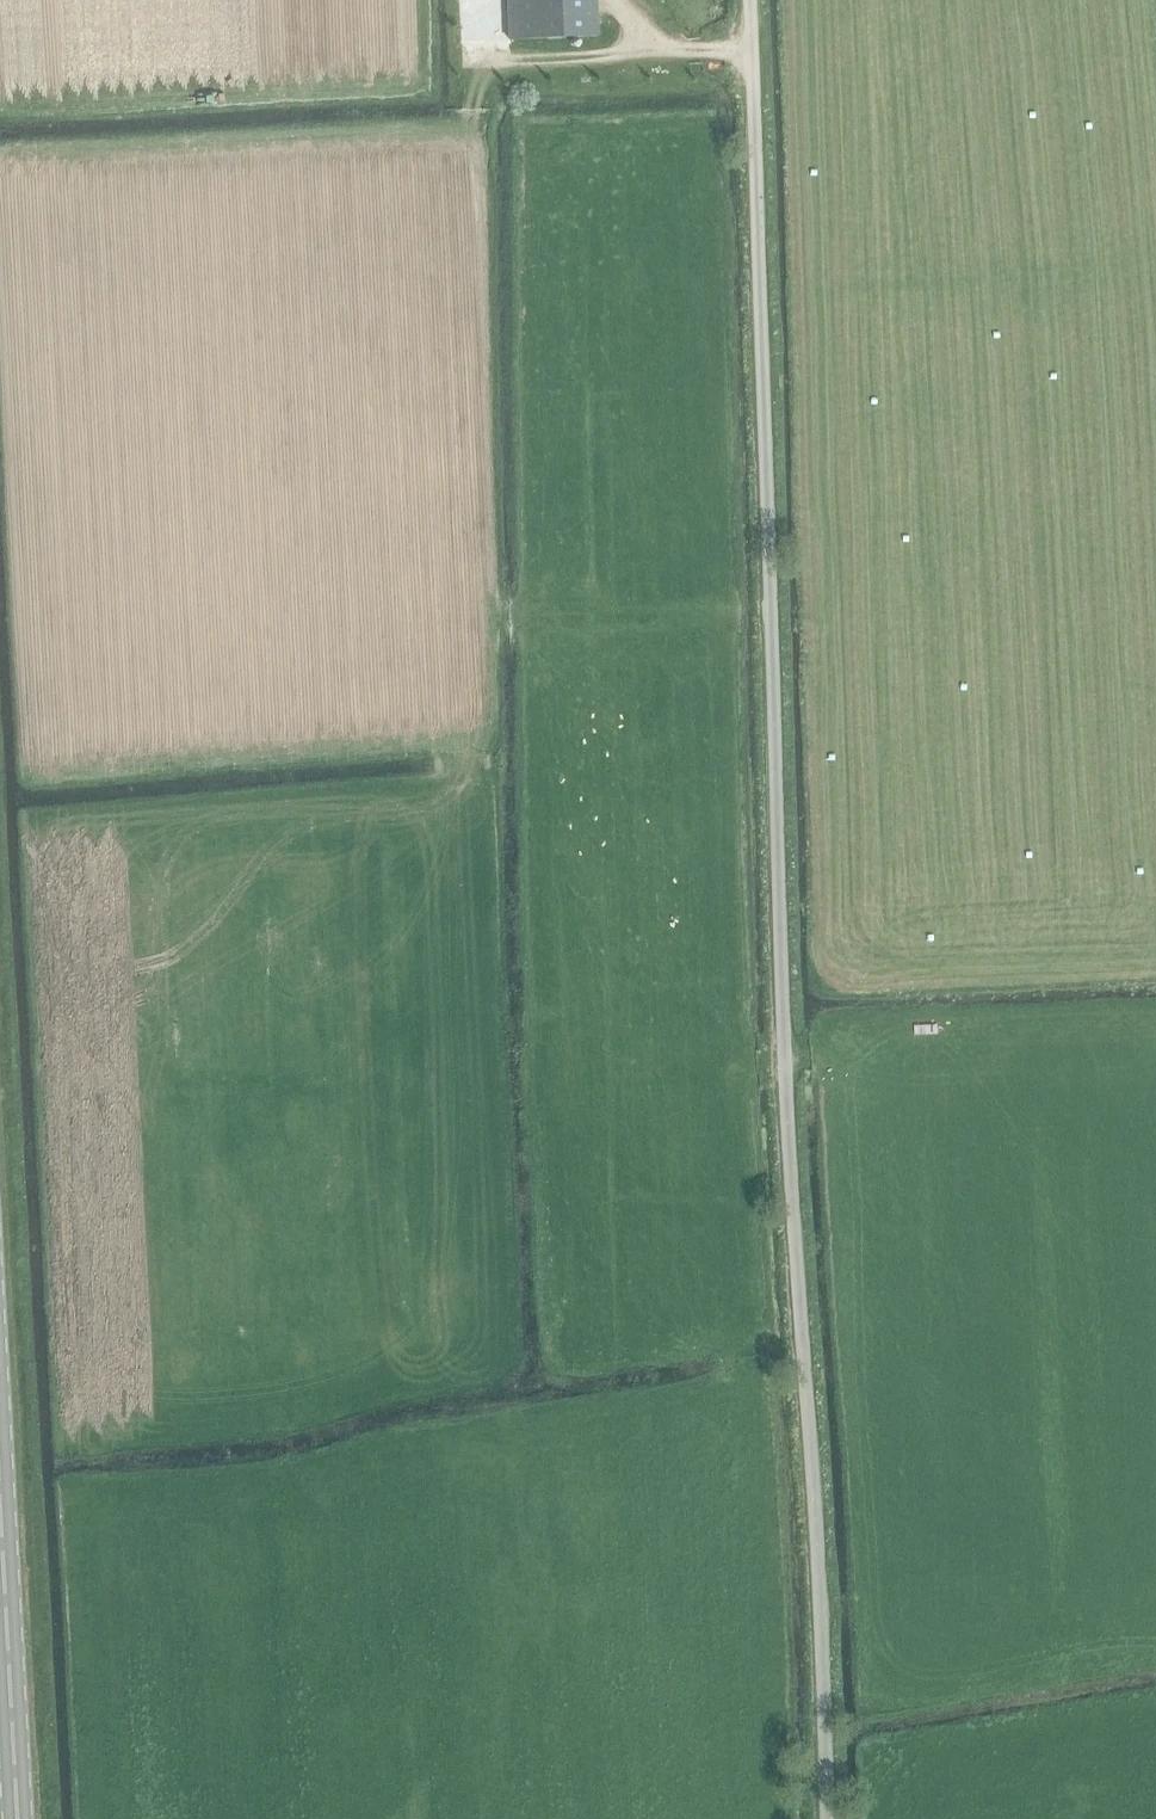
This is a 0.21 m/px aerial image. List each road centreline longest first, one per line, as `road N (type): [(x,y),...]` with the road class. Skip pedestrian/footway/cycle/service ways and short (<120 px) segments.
road 1 (unclassified): [(828,1818),(784,1027),(749,0)]
road 2 (primary): [(16,1818),(0,1519)]

